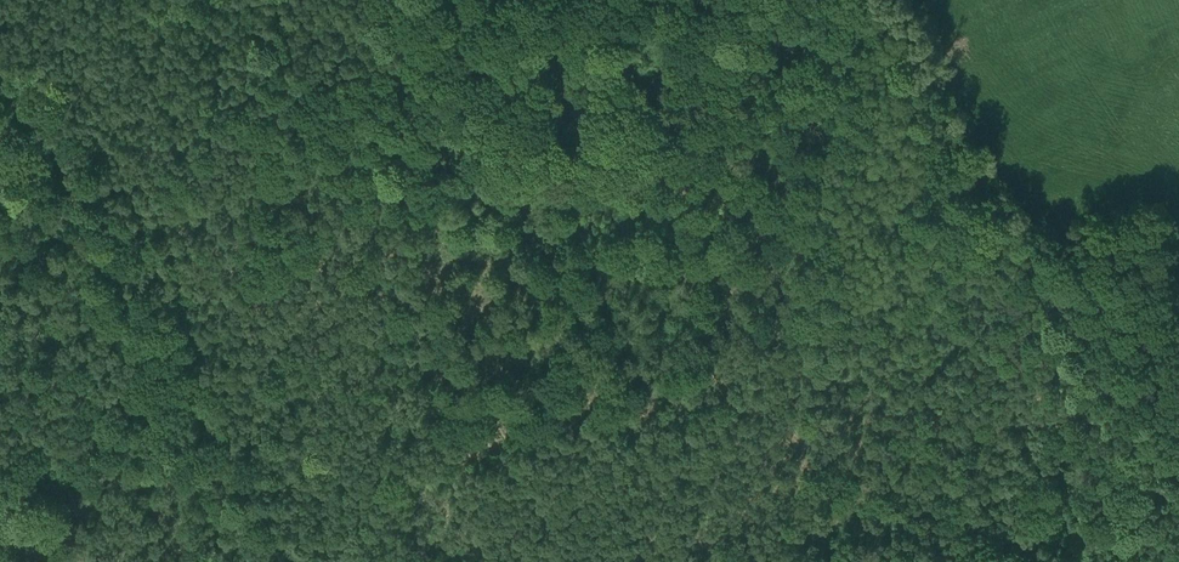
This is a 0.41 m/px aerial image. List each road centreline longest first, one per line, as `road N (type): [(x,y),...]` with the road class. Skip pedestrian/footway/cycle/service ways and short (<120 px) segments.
road 1 (track): [(292,561),(0,84)]

